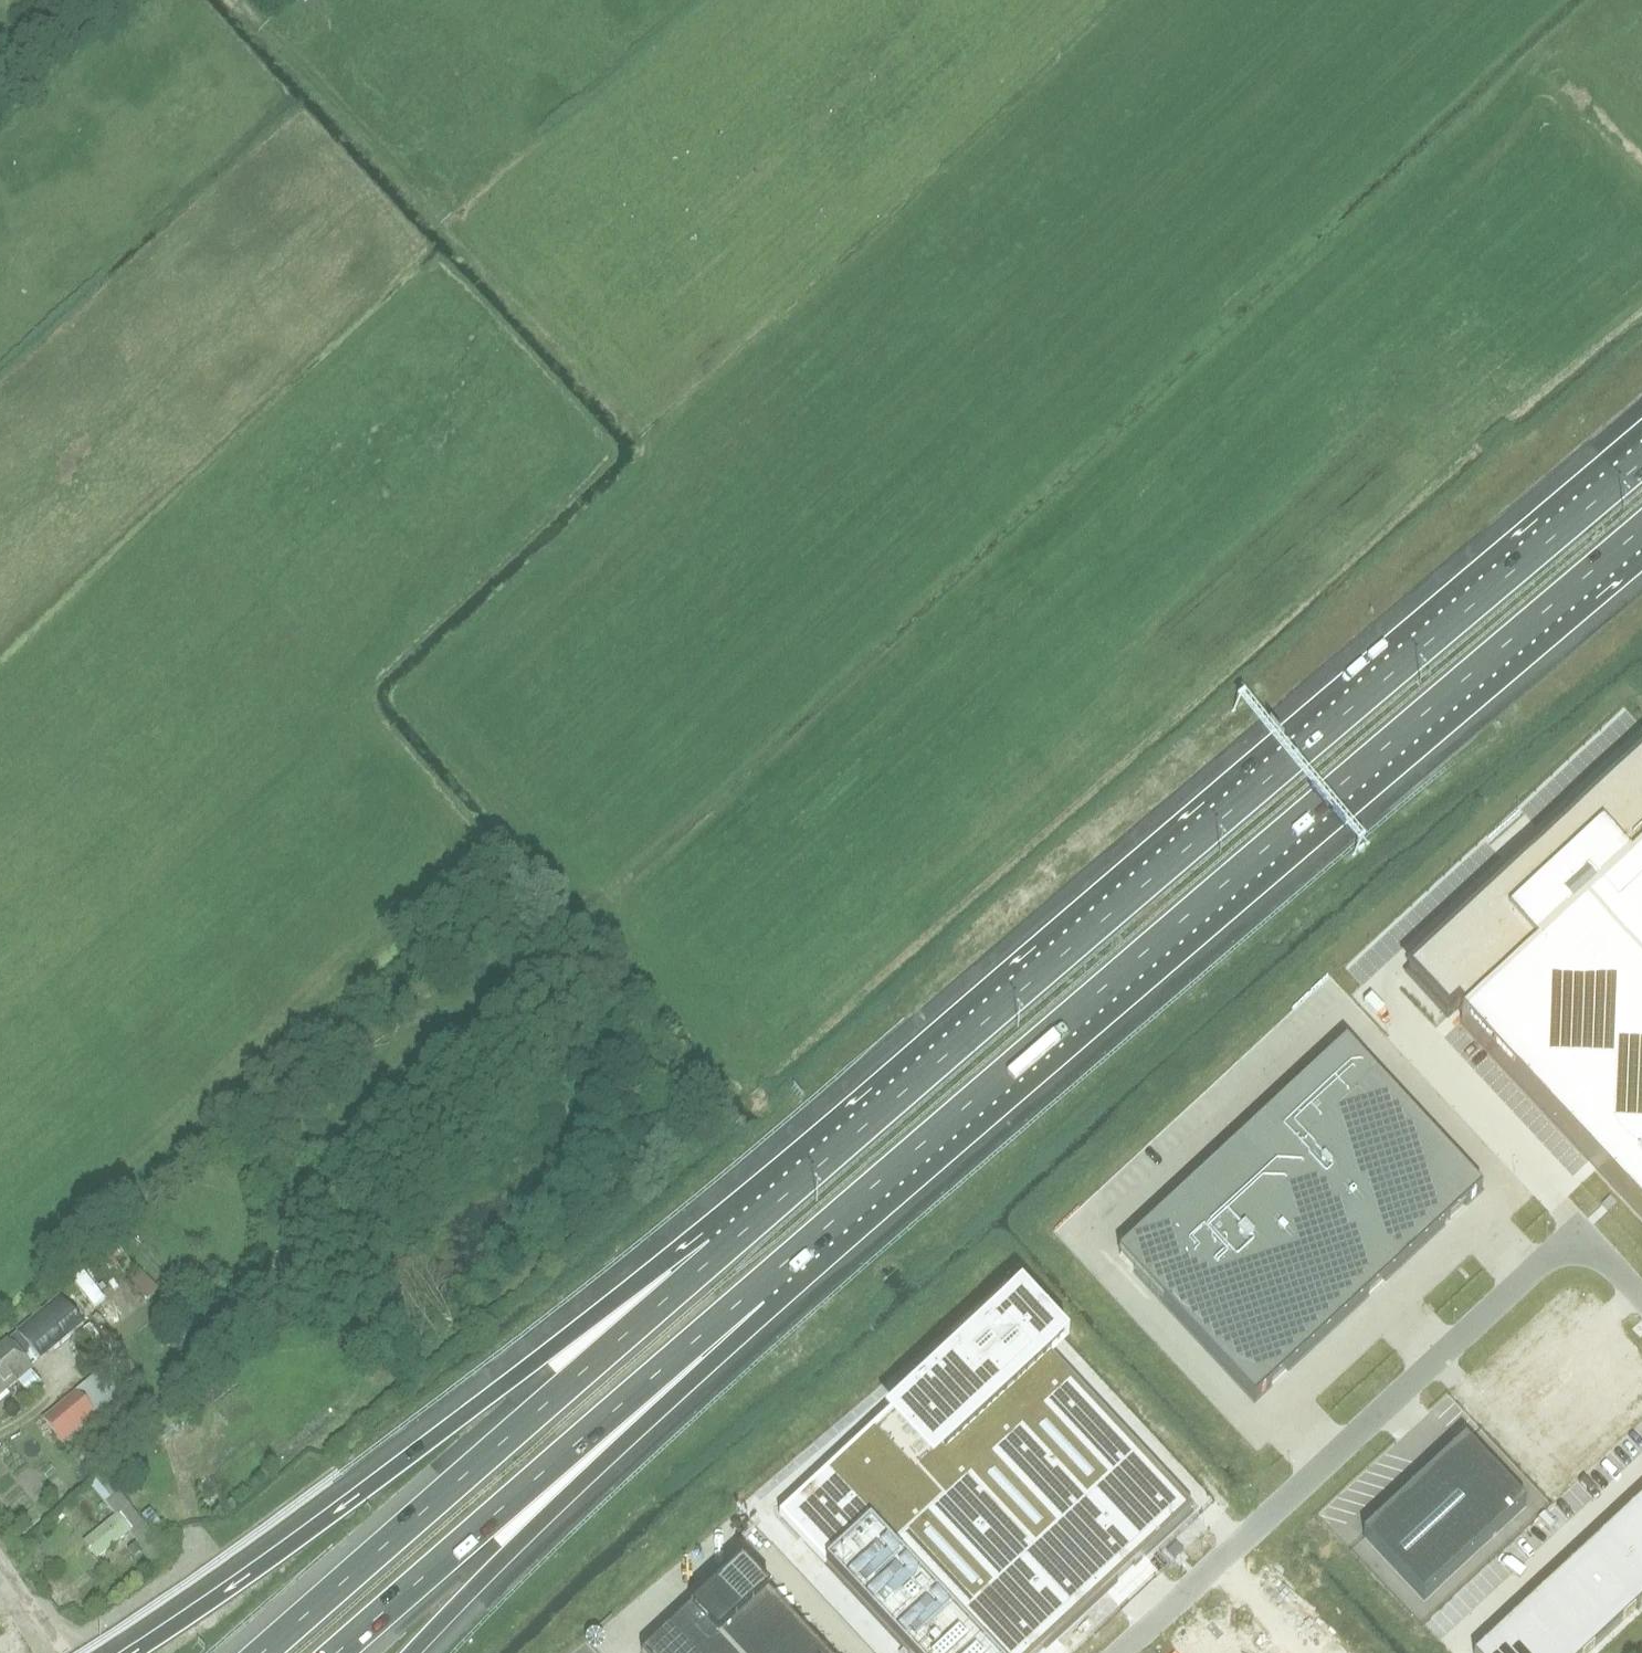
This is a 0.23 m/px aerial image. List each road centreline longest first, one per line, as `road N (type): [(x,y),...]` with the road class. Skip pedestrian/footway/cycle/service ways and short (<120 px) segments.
road 1 (motorway): [(1641,461),(743,1230)]
road 2 (motorway): [(777,1272),(1641,528)]
road 3 (motorway): [(743,1230),(539,1359),(261,1571),(137,1652)]
road 4 (unclassified): [(1119,1652),(1550,1255),(1579,1242),(1595,1245),(1641,1294)]
road 5 (motorway): [(743,1230),(263,1652)]
road 6 (motorway): [(337,1652),(777,1272)]
road 7 (motorway): [(412,1652),(777,1272)]

